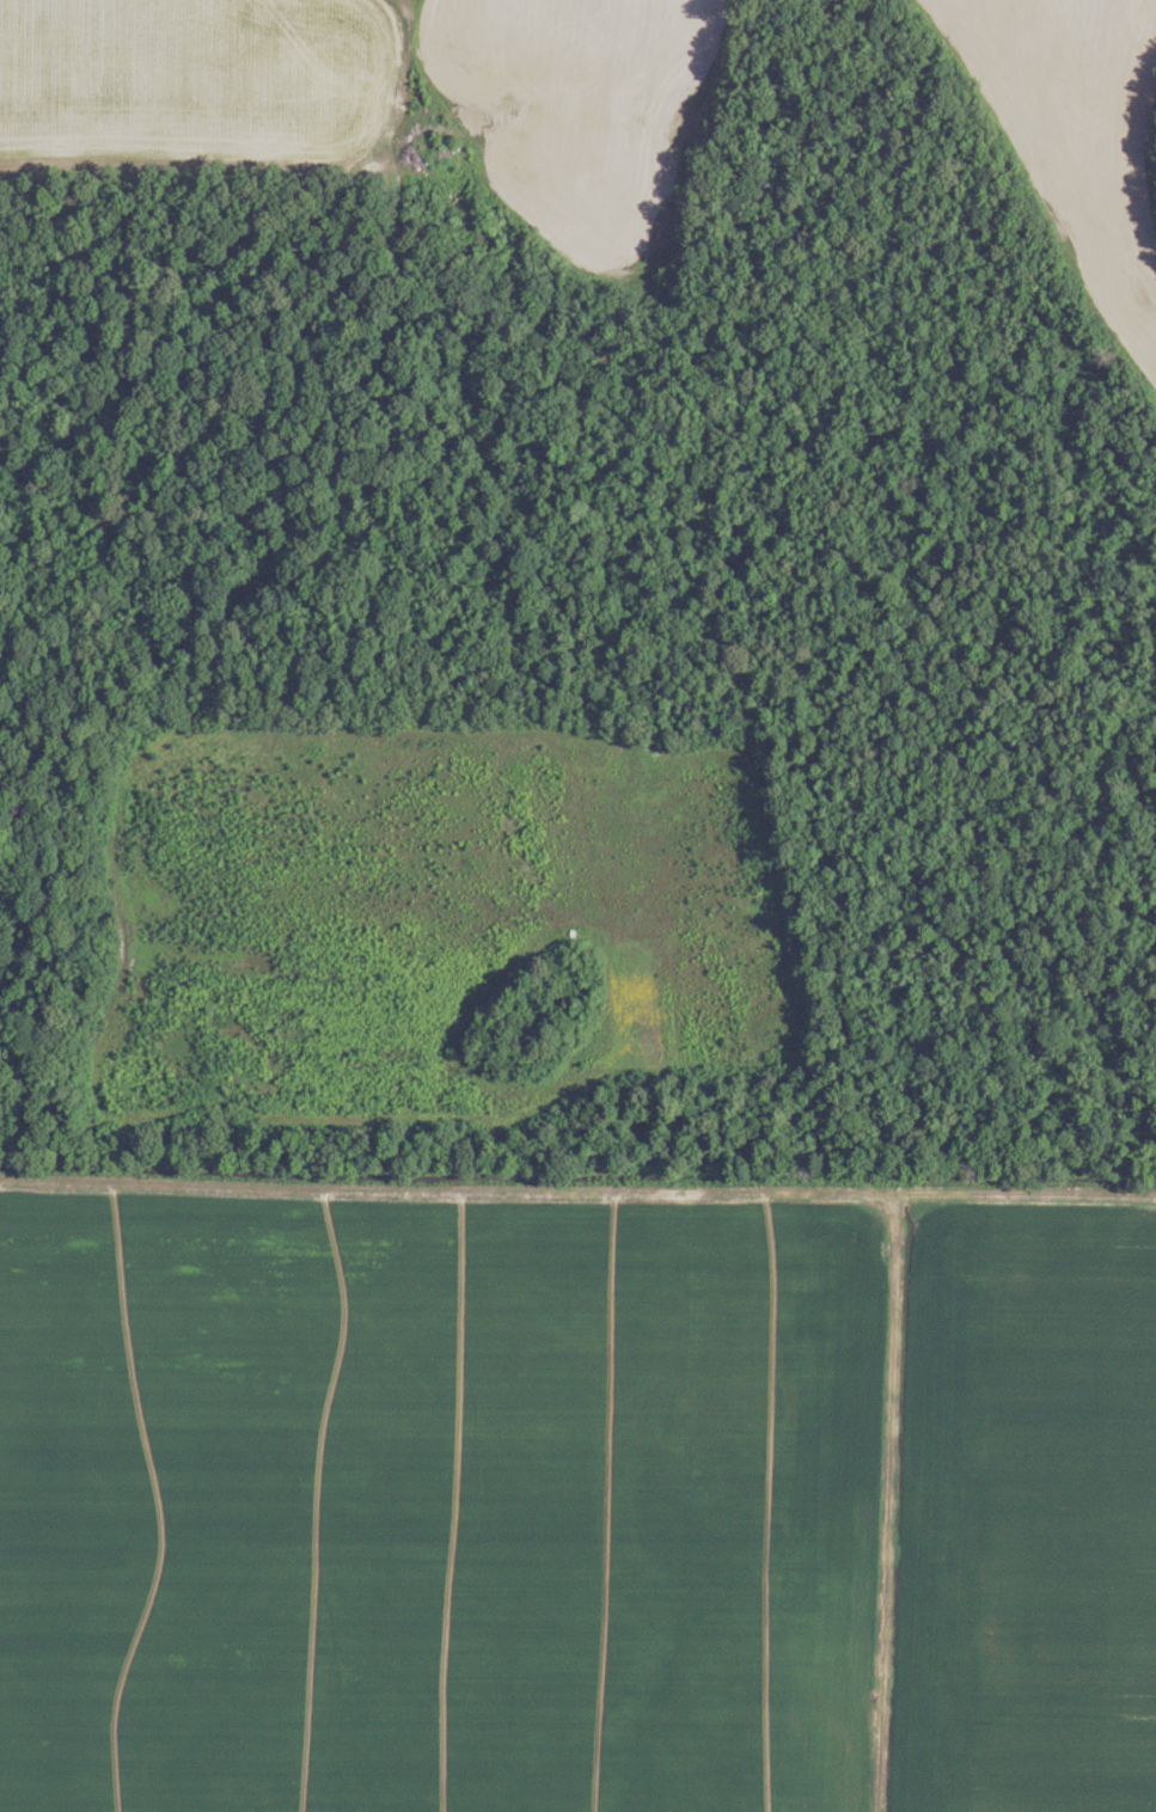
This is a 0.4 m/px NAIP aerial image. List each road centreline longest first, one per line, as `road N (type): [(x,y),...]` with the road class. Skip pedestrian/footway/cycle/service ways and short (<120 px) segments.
road 1 (residential): [(394,0),(403,26),(400,172)]

